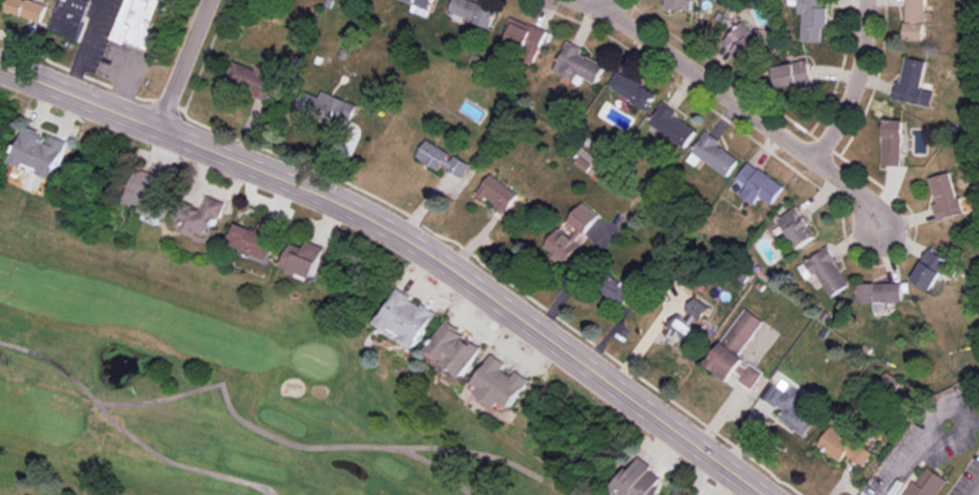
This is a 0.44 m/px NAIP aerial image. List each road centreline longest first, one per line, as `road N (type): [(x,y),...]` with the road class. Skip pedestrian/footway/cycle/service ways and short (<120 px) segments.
road 1 (tertiary): [(758,494),(415,245),(339,204),(159,130)]
road 2 (residential): [(577,0),(606,12),(815,159)]
road 3 (tertiary): [(0,65),(159,130)]
road 4 (residential): [(815,159),(849,104),(865,0)]
road 5 (residential): [(159,130),(213,0)]

